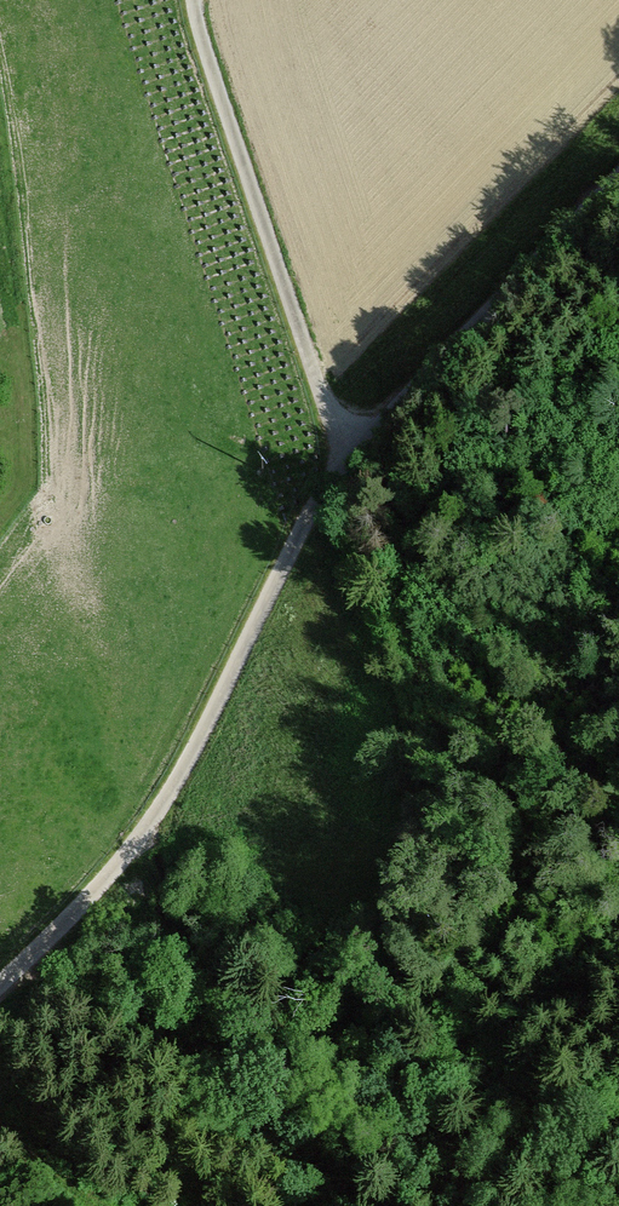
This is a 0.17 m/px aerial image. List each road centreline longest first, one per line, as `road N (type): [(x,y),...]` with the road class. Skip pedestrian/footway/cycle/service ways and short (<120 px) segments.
road 1 (unclassified): [(0,979),(90,891),(153,810),(331,468),(618,169)]
road 2 (track): [(187,0),(216,112),(336,464)]
road 3 (track): [(107,1205),(43,1165),(0,1124)]

